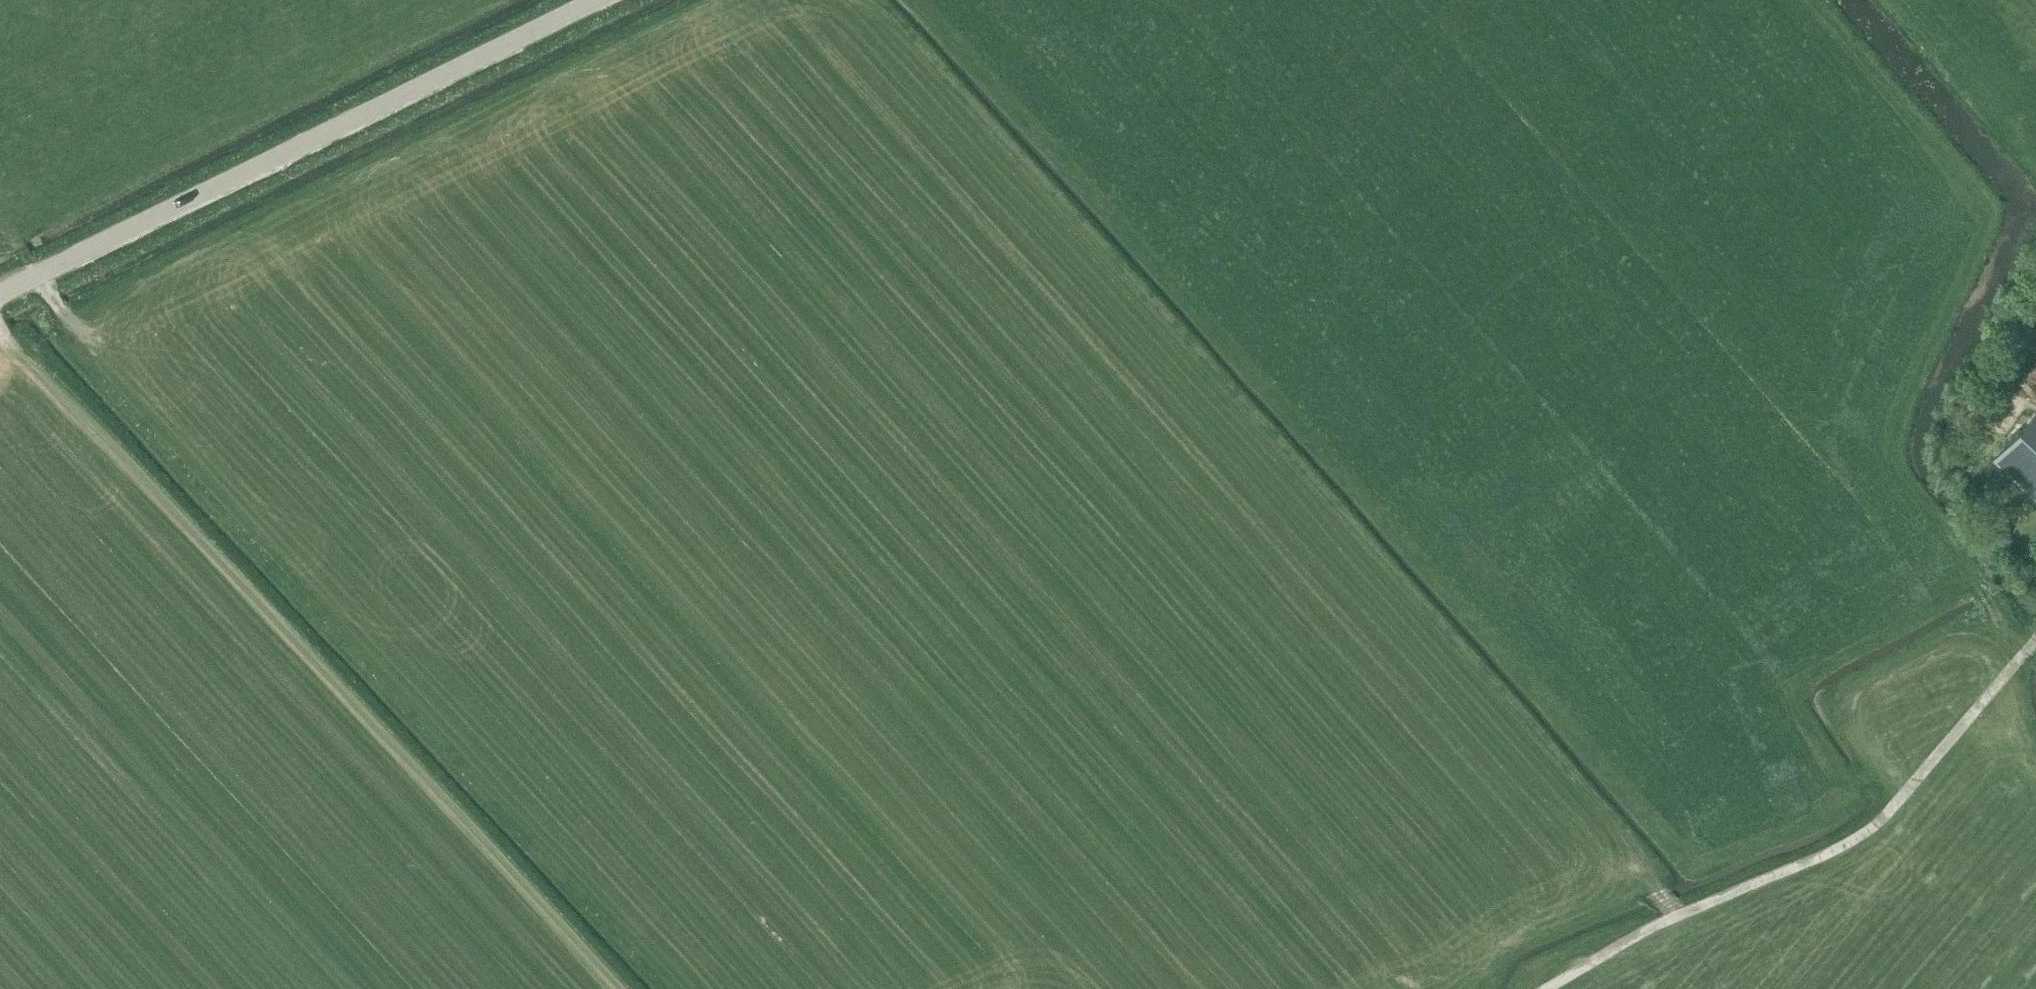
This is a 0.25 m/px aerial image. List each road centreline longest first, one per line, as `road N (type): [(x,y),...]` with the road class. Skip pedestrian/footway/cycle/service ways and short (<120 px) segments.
road 1 (tertiary): [(0,294),(597,0)]
road 2 (track): [(2035,639),(1874,826),(1840,849),(1671,920),(1549,988)]

